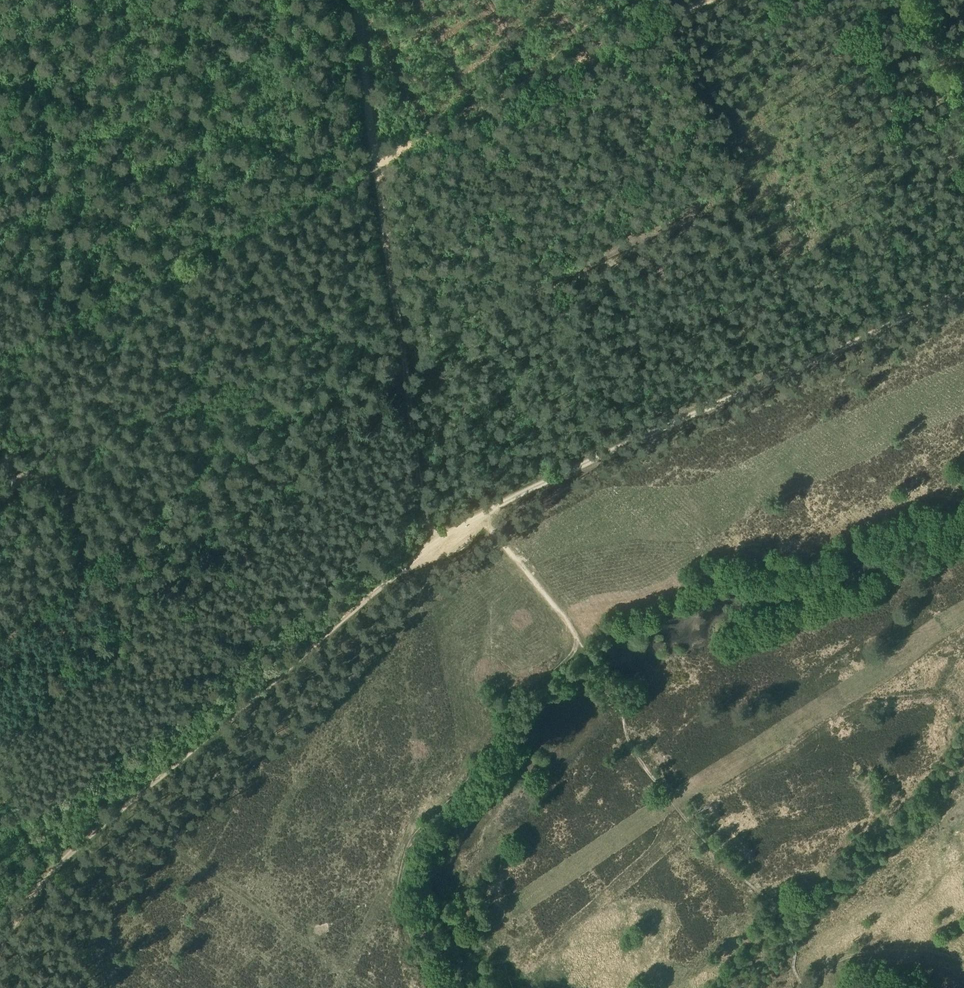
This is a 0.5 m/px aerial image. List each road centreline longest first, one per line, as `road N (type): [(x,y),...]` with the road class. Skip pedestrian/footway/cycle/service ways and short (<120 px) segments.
road 1 (track): [(0,942),(47,871),(434,539),(547,477),(963,292)]
road 2 (track): [(0,353),(700,0)]
road 3 (track): [(356,0),(423,516),(434,539)]
road 4 (track): [(587,646),(532,691),(459,796),(414,841),(400,875),(401,926),(430,987)]
road 5 (track): [(480,513),(587,646),(606,686)]

